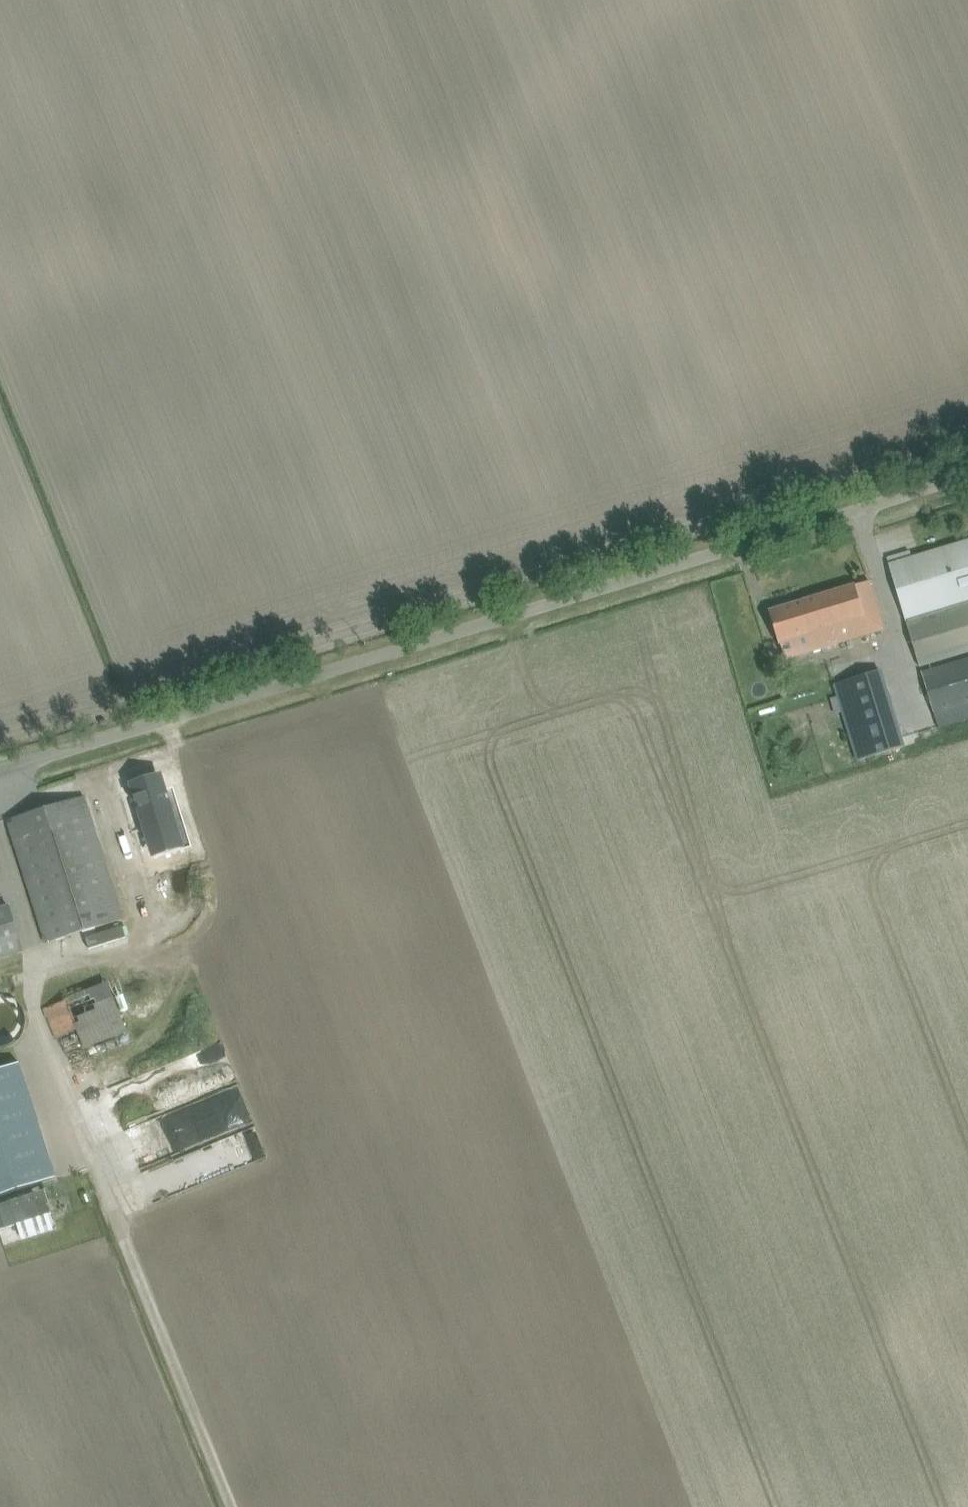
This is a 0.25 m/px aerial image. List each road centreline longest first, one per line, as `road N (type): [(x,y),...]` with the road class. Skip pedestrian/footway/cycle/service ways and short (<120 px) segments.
road 1 (unclassified): [(0,769),(967,473)]
road 2 (track): [(234,1506),(110,1200)]

